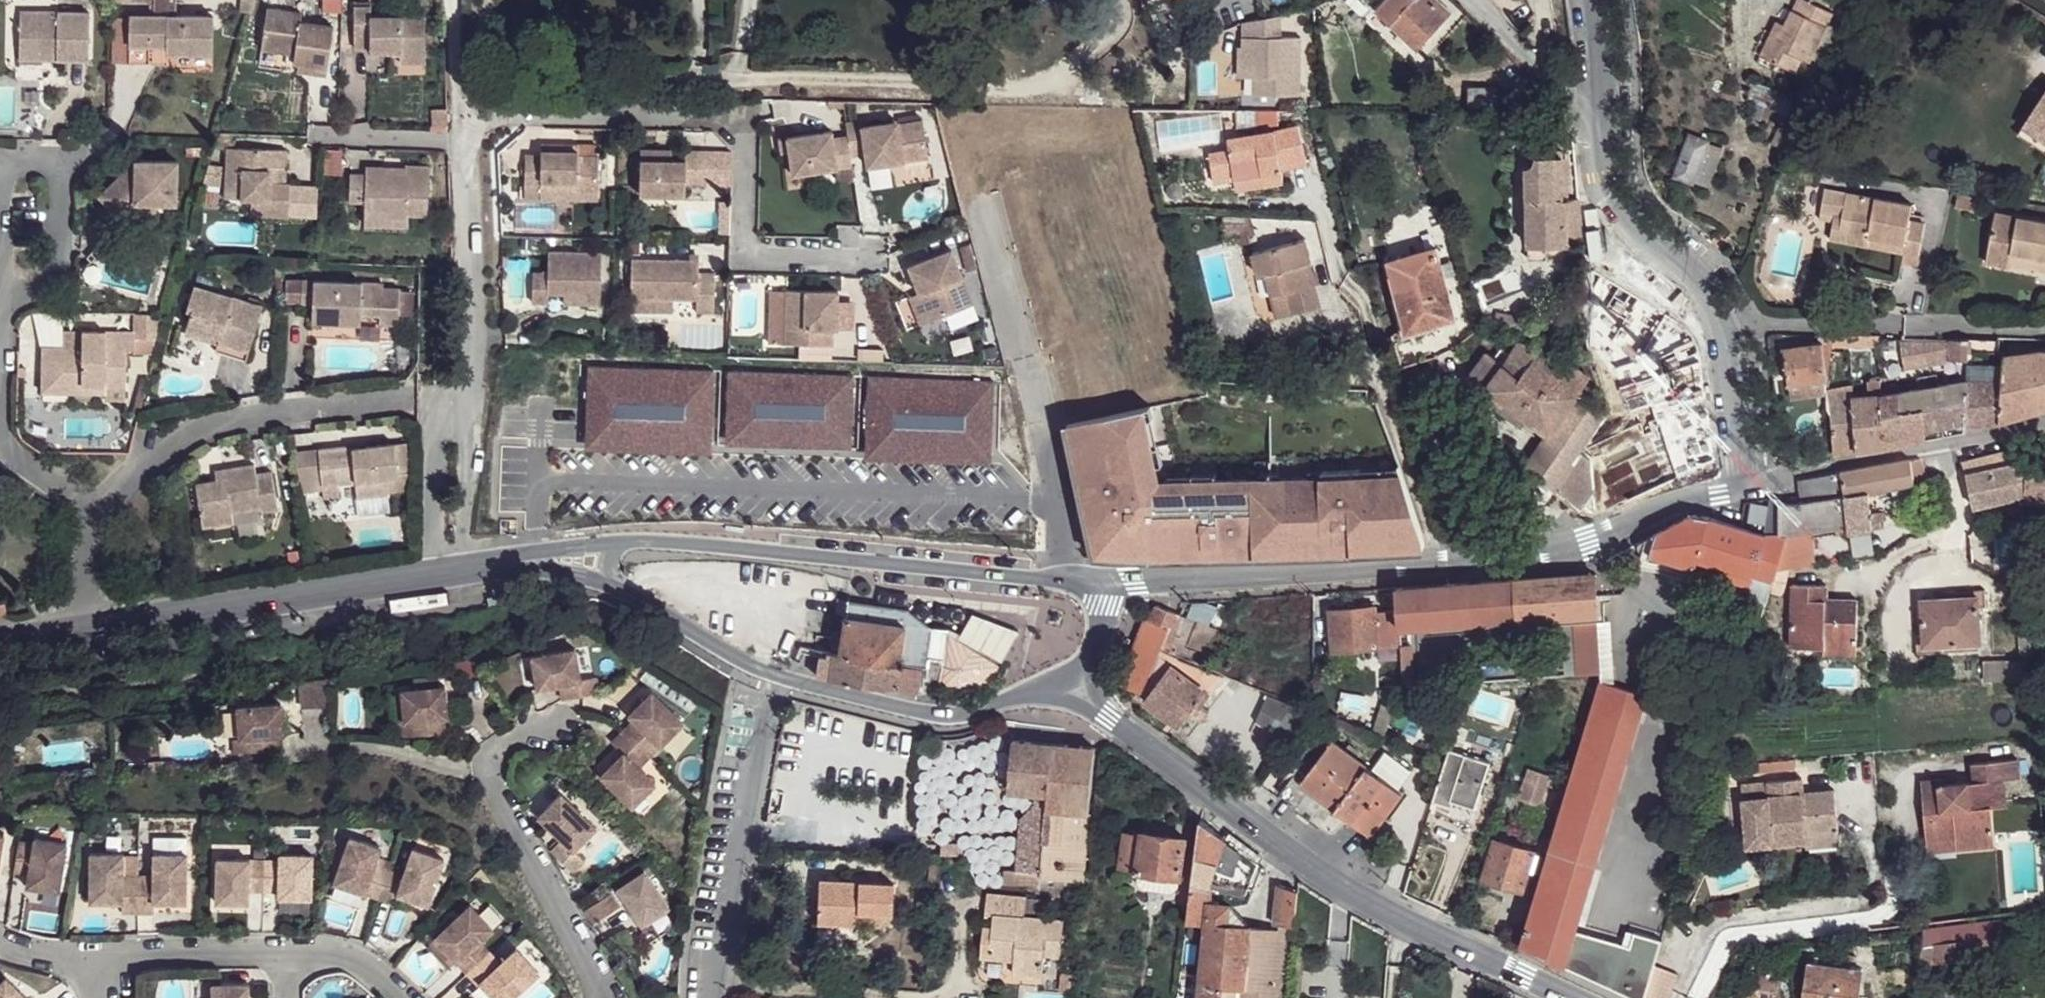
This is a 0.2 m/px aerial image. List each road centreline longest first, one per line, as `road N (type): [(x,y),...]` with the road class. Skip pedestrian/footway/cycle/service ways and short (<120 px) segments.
road 1 (residential): [(1106,581),(1577,551),(1746,481)]
road 2 (tertiary): [(1100,709),(1290,850),(1412,924),(1562,997)]
road 3 (residential): [(463,114),(718,117),(744,137),(740,239),(753,254),(867,258)]
road 4 (tertiary): [(1106,581),(628,541)]
road 5 (residential): [(466,570),(472,350),(463,114)]
road 6 (tertiary): [(72,634),(466,570)]
road 7 (residential): [(1746,481),(1722,323),(1622,213),(1602,134)]
road 8 (residential): [(609,997),(488,771),(511,736),(550,724),(572,727)]
road 9 (residential): [(97,512),(196,432),(242,418),(395,402)]
road 10 (residential): [(711,997),(774,674)]
road 11 (residential): [(1746,481),(2044,423)]
road 12 (tertiary): [(774,674),(936,716),(972,716),(1054,691)]
road 13 (residential): [(0,258),(4,182),(26,164),(56,162),(71,185),(63,272),(44,291)]
road 14 (residential): [(90,959),(290,956)]
road 15 (residential): [(1602,134),(1460,0)]
road 16 (tertiary): [(612,586),(774,674)]
road 17 (residential): [(1602,134),(1589,0)]
road 18 (residential): [(97,512),(30,469),(0,432)]
road 19 (residential): [(290,956),(345,955),(402,997)]
road 20 (residential): [(72,634),(97,512)]

